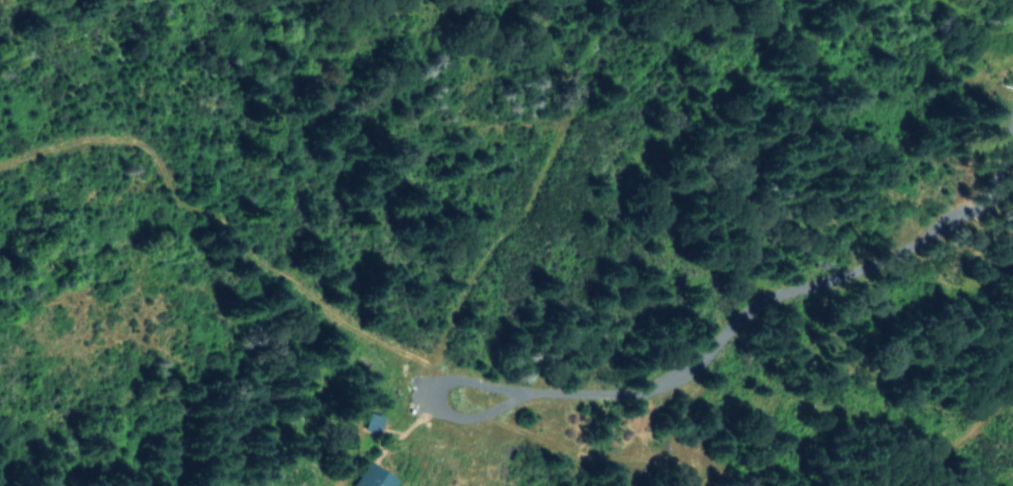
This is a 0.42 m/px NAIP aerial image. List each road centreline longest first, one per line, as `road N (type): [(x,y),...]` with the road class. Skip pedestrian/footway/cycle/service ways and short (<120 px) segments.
road 1 (track): [(0,168),(91,141),(146,150),(189,207),(260,264),(366,336),(429,367),(481,413),(595,459),(674,464),(699,485)]
road 2 (track): [(456,392),(548,402),(685,383),(941,416),(1005,409)]
road 3 (track): [(429,367),(533,205),(570,126),(577,97),(548,0)]
road 4 (track): [(1012,403),(956,448),(883,485)]

